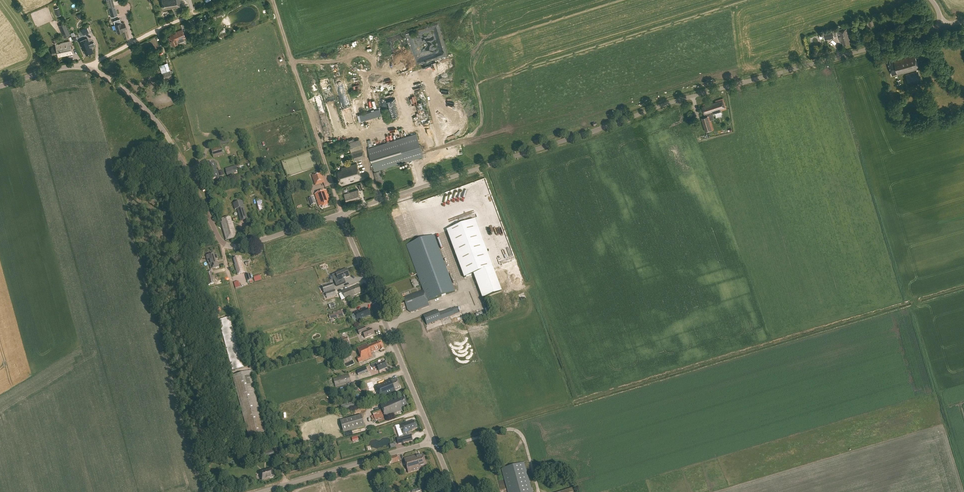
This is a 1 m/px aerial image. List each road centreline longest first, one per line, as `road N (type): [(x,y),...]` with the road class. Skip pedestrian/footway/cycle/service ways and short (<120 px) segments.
road 1 (unclassified): [(341,214),(681,99),(943,27)]
road 2 (tertiary): [(341,214),(228,245),(156,121),(107,77),(69,67),(0,87)]
road 3 (tertiary): [(434,442),(341,214)]
road 4 (track): [(341,214),(272,0)]
road 5 (track): [(222,243),(272,432)]
road 6 (unclassified): [(260,491),(434,442)]
road 7 (track): [(92,69),(158,29),(229,0)]

